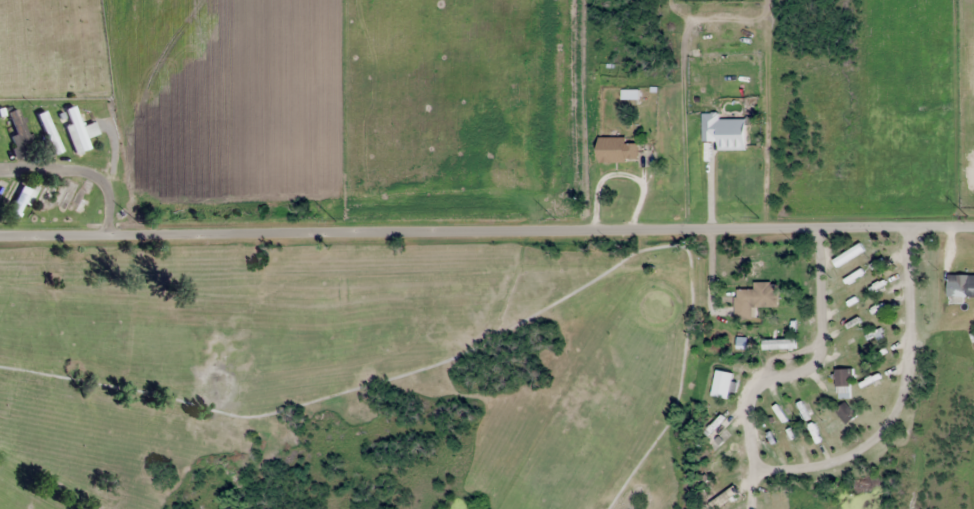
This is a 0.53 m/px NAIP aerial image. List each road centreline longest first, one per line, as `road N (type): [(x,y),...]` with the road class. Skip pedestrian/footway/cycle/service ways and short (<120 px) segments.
road 1 (residential): [(135,228),(973,218)]
road 2 (residential): [(0,173),(122,173),(135,228)]
road 3 (residential): [(0,230),(135,228)]

